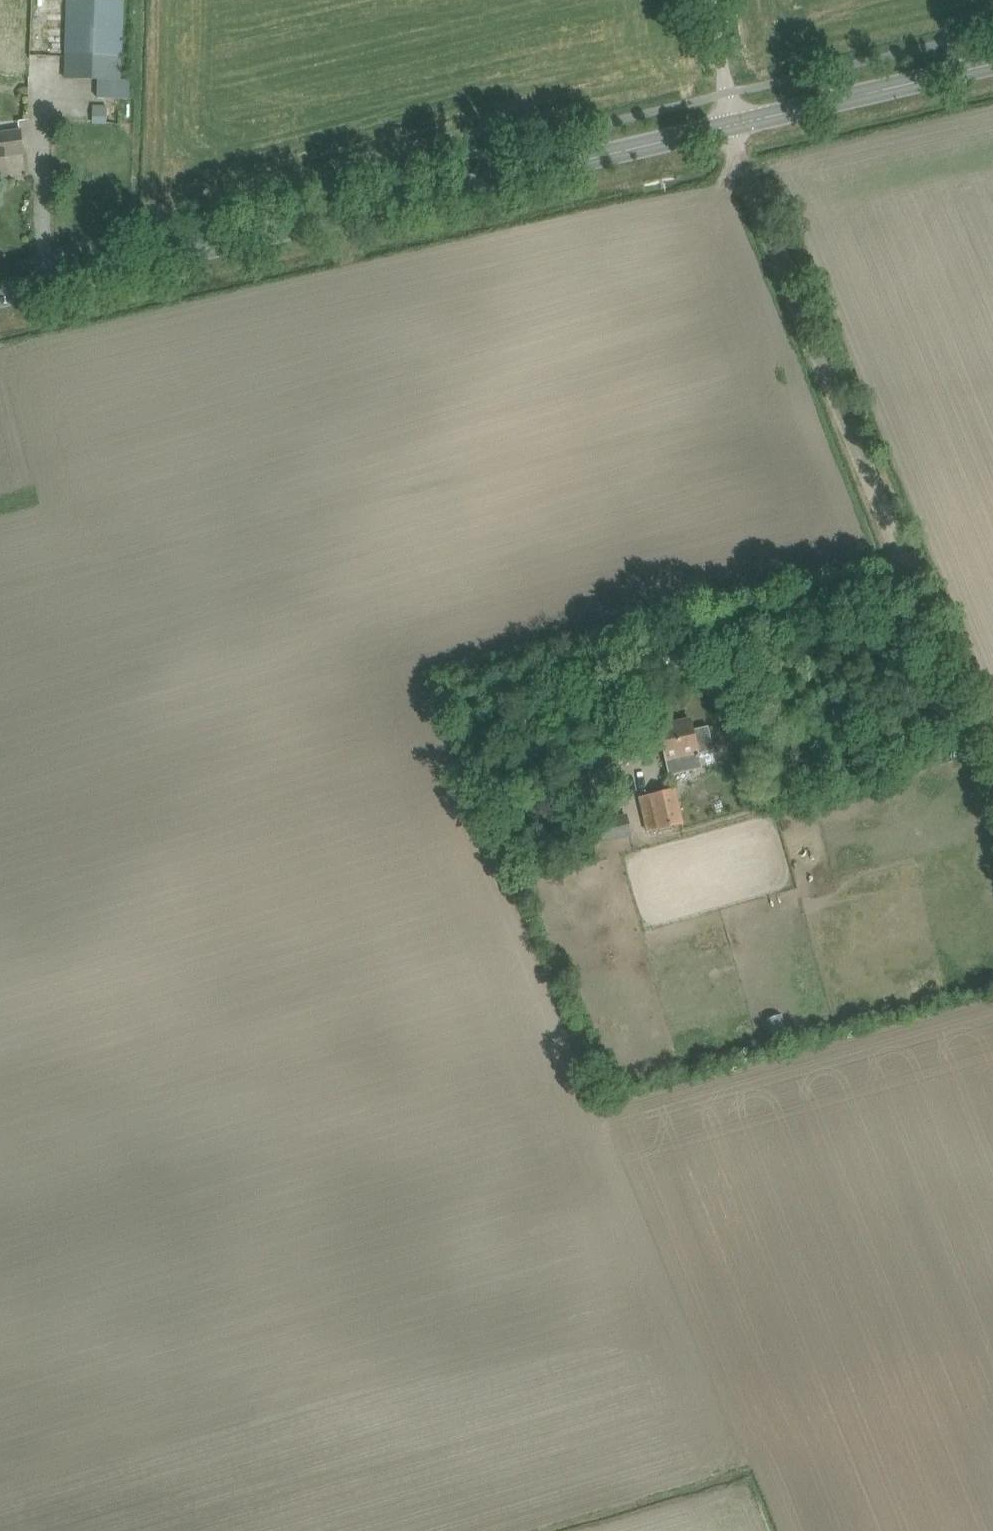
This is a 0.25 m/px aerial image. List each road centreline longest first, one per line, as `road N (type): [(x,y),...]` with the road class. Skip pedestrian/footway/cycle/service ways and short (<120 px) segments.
road 1 (unclassified): [(450,679),(863,588),(880,570),(882,539),(724,125)]
road 2 (tertiary): [(0,295),(724,125)]
road 3 (tertiary): [(724,125),(992,63)]
road 4 (unclassified): [(724,125),(702,0)]

